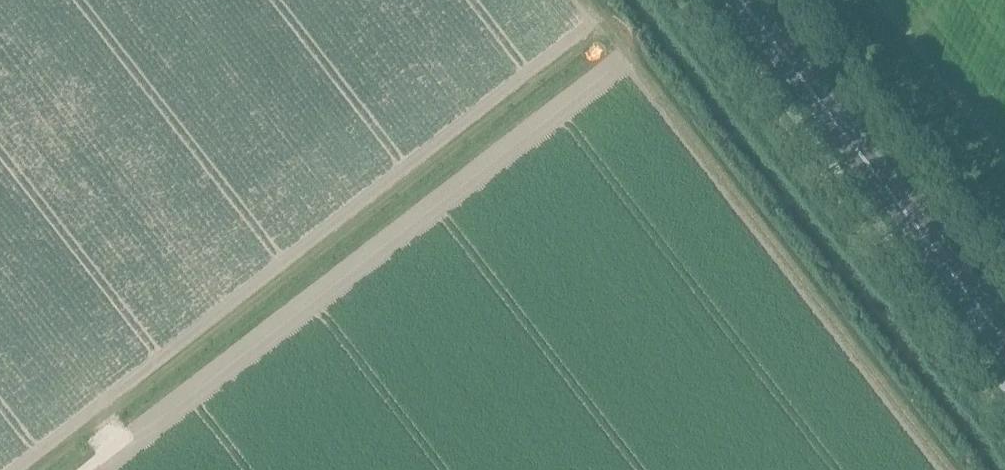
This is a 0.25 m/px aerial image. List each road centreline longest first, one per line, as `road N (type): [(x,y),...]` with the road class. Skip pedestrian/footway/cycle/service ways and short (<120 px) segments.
road 1 (secondary): [(1004,344),(737,0)]

